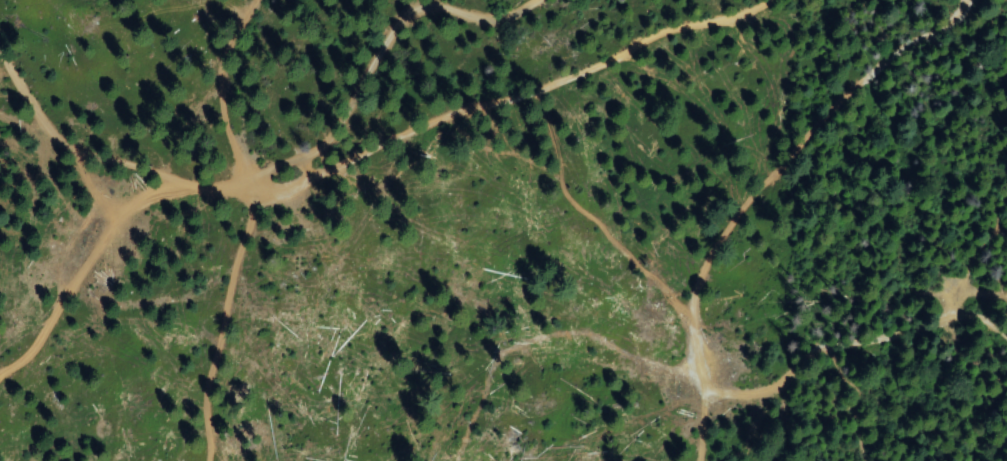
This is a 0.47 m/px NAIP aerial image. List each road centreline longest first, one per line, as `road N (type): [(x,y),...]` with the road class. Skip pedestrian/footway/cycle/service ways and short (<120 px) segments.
road 1 (residential): [(779,0),(748,19),(653,39),(594,77),(430,127),(334,172),(266,186),(74,151),(34,110),(0,16)]
road 2 (track): [(968,0),(946,30),(865,80),(758,190),(700,279),(690,329),(708,377),(742,395),(784,389),(856,351),(974,320),(1006,339)]
road 3 (residential): [(300,181),(403,21),(428,9),(487,29),(541,0)]
road 4 (track): [(266,186),(230,290),(210,385),(209,460)]
road 5 (track): [(0,379),(168,173)]

